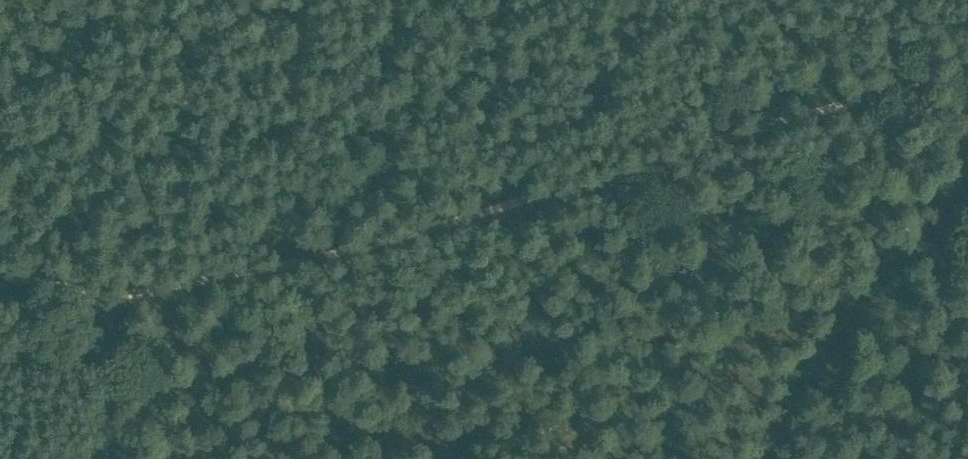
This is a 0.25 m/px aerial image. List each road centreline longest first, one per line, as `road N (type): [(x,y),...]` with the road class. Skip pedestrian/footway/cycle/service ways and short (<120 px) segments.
road 1 (track): [(0,268),(109,295),(258,277),(844,102),(874,98),(947,109)]
road 2 (track): [(765,458),(799,380),(872,286),(946,209),(967,156)]
road 3 (track): [(109,295),(96,458)]
road 4 (track): [(872,0),(901,54),(947,109)]

